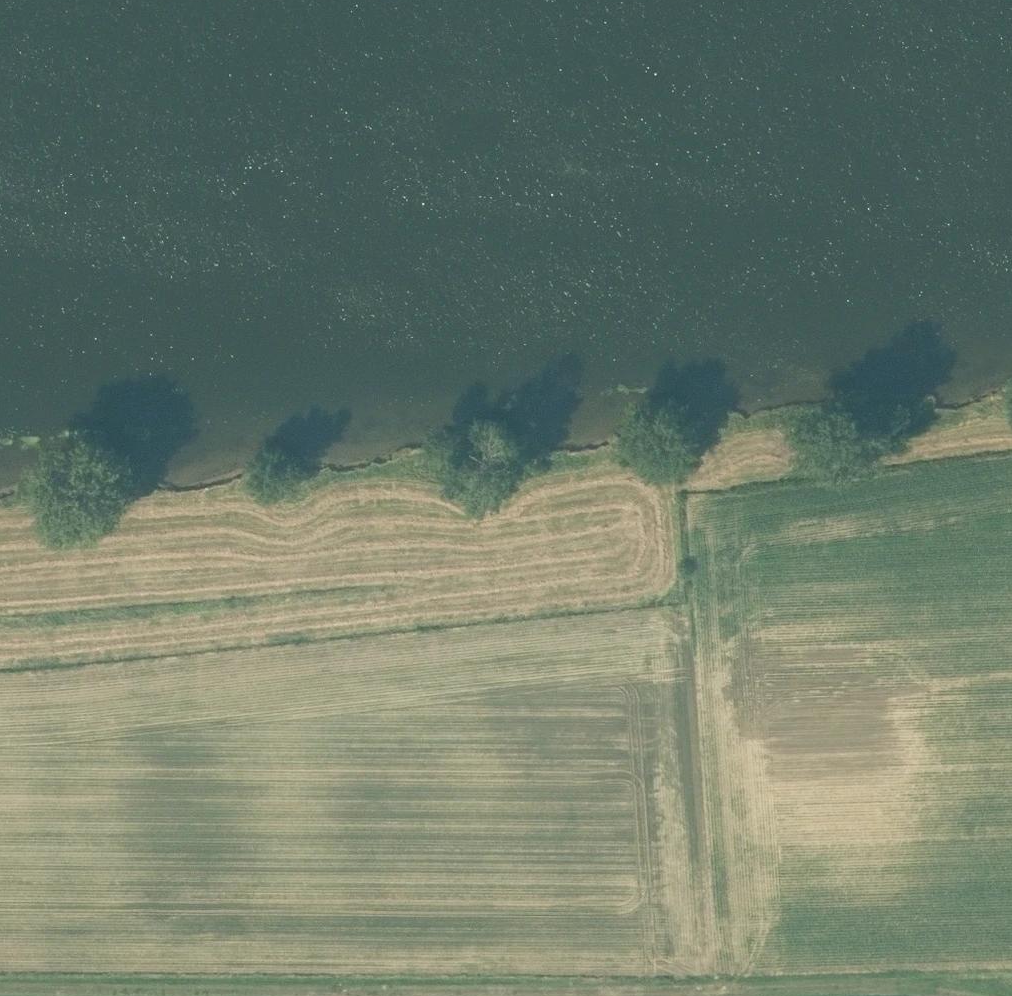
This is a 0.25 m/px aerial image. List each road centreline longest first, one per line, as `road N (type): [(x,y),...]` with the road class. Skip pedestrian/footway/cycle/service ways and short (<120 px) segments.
road 1 (track): [(0,975),(915,967),(1011,990)]

